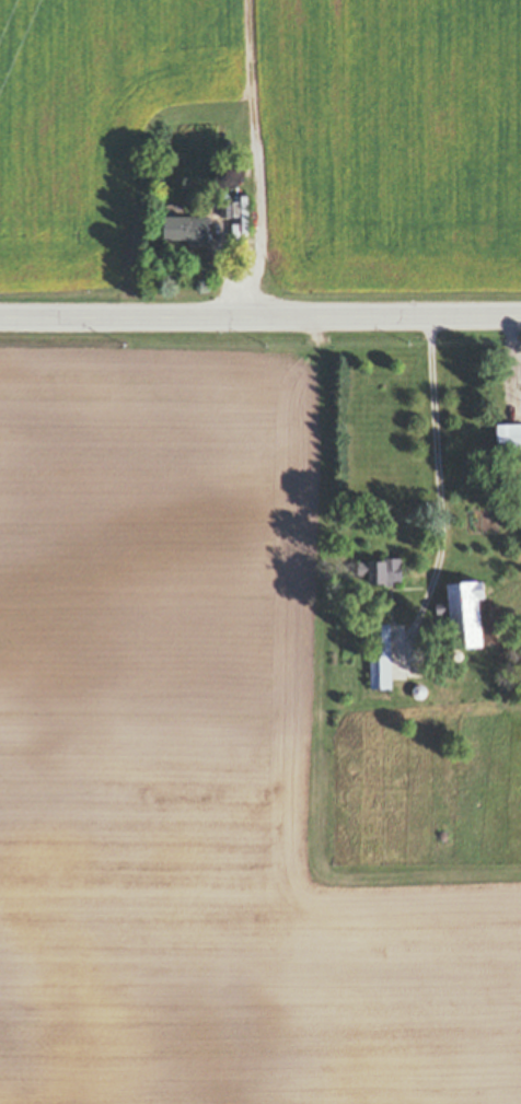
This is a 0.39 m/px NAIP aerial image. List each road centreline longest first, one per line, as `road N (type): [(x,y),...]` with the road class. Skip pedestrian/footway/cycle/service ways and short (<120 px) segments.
road 1 (secondary): [(520,314),(0,316)]
road 2 (track): [(240,0),(259,198),(257,315)]

